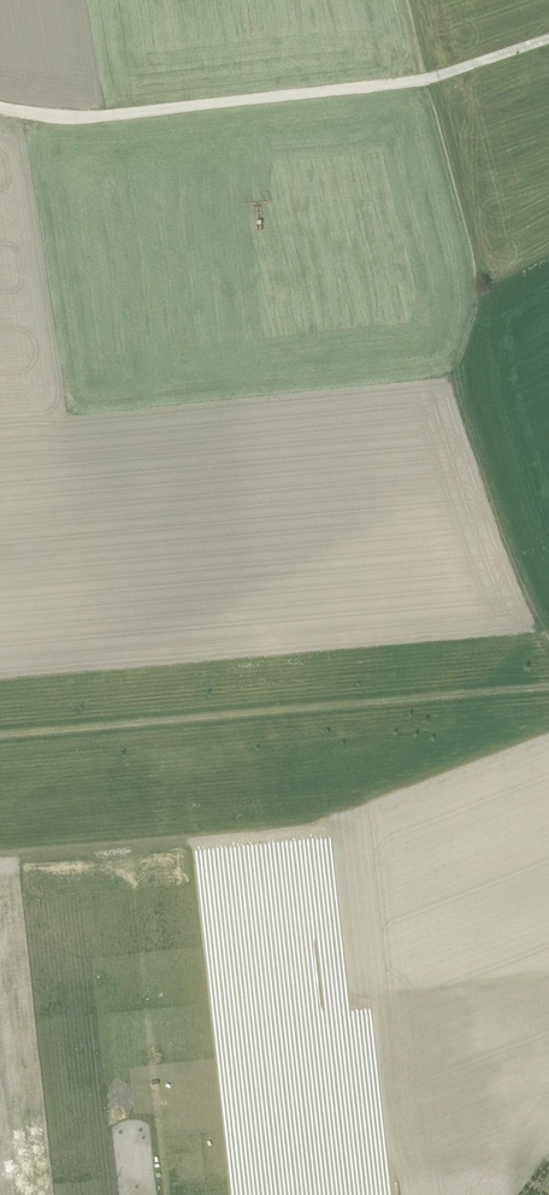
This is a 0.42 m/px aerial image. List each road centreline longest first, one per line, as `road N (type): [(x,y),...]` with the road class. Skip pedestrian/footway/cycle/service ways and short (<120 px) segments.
road 1 (track): [(0,108),(73,118),(447,75),(548,40)]
road 2 (track): [(450,369),(548,642)]

